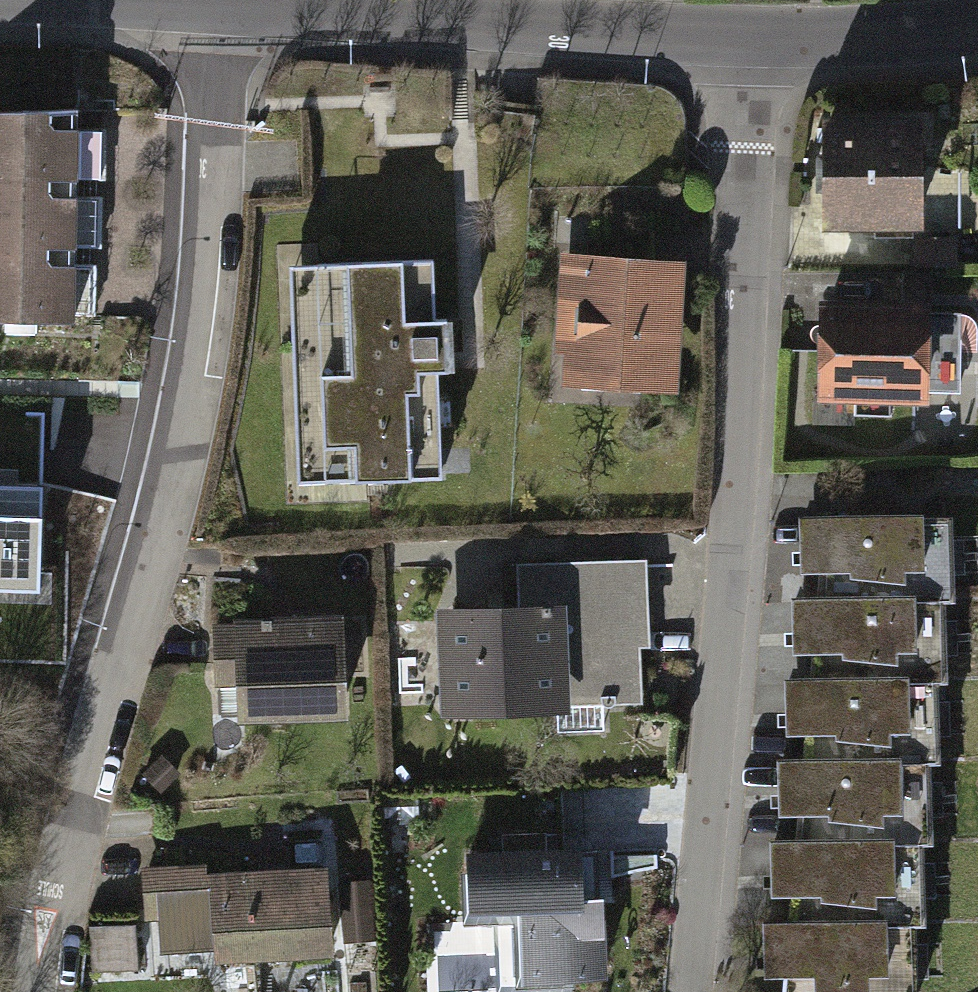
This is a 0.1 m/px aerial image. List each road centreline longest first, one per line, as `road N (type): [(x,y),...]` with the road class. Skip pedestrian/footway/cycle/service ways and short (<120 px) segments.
road 1 (residential): [(49,991),(83,812),(188,418),(216,117),(215,4)]
road 2 (residential): [(747,38),(730,547),(692,991)]
road 3 (residential): [(215,4),(747,38)]
road 4 (residential): [(747,38),(977,25)]
road 5 (residential): [(0,1),(215,4)]

